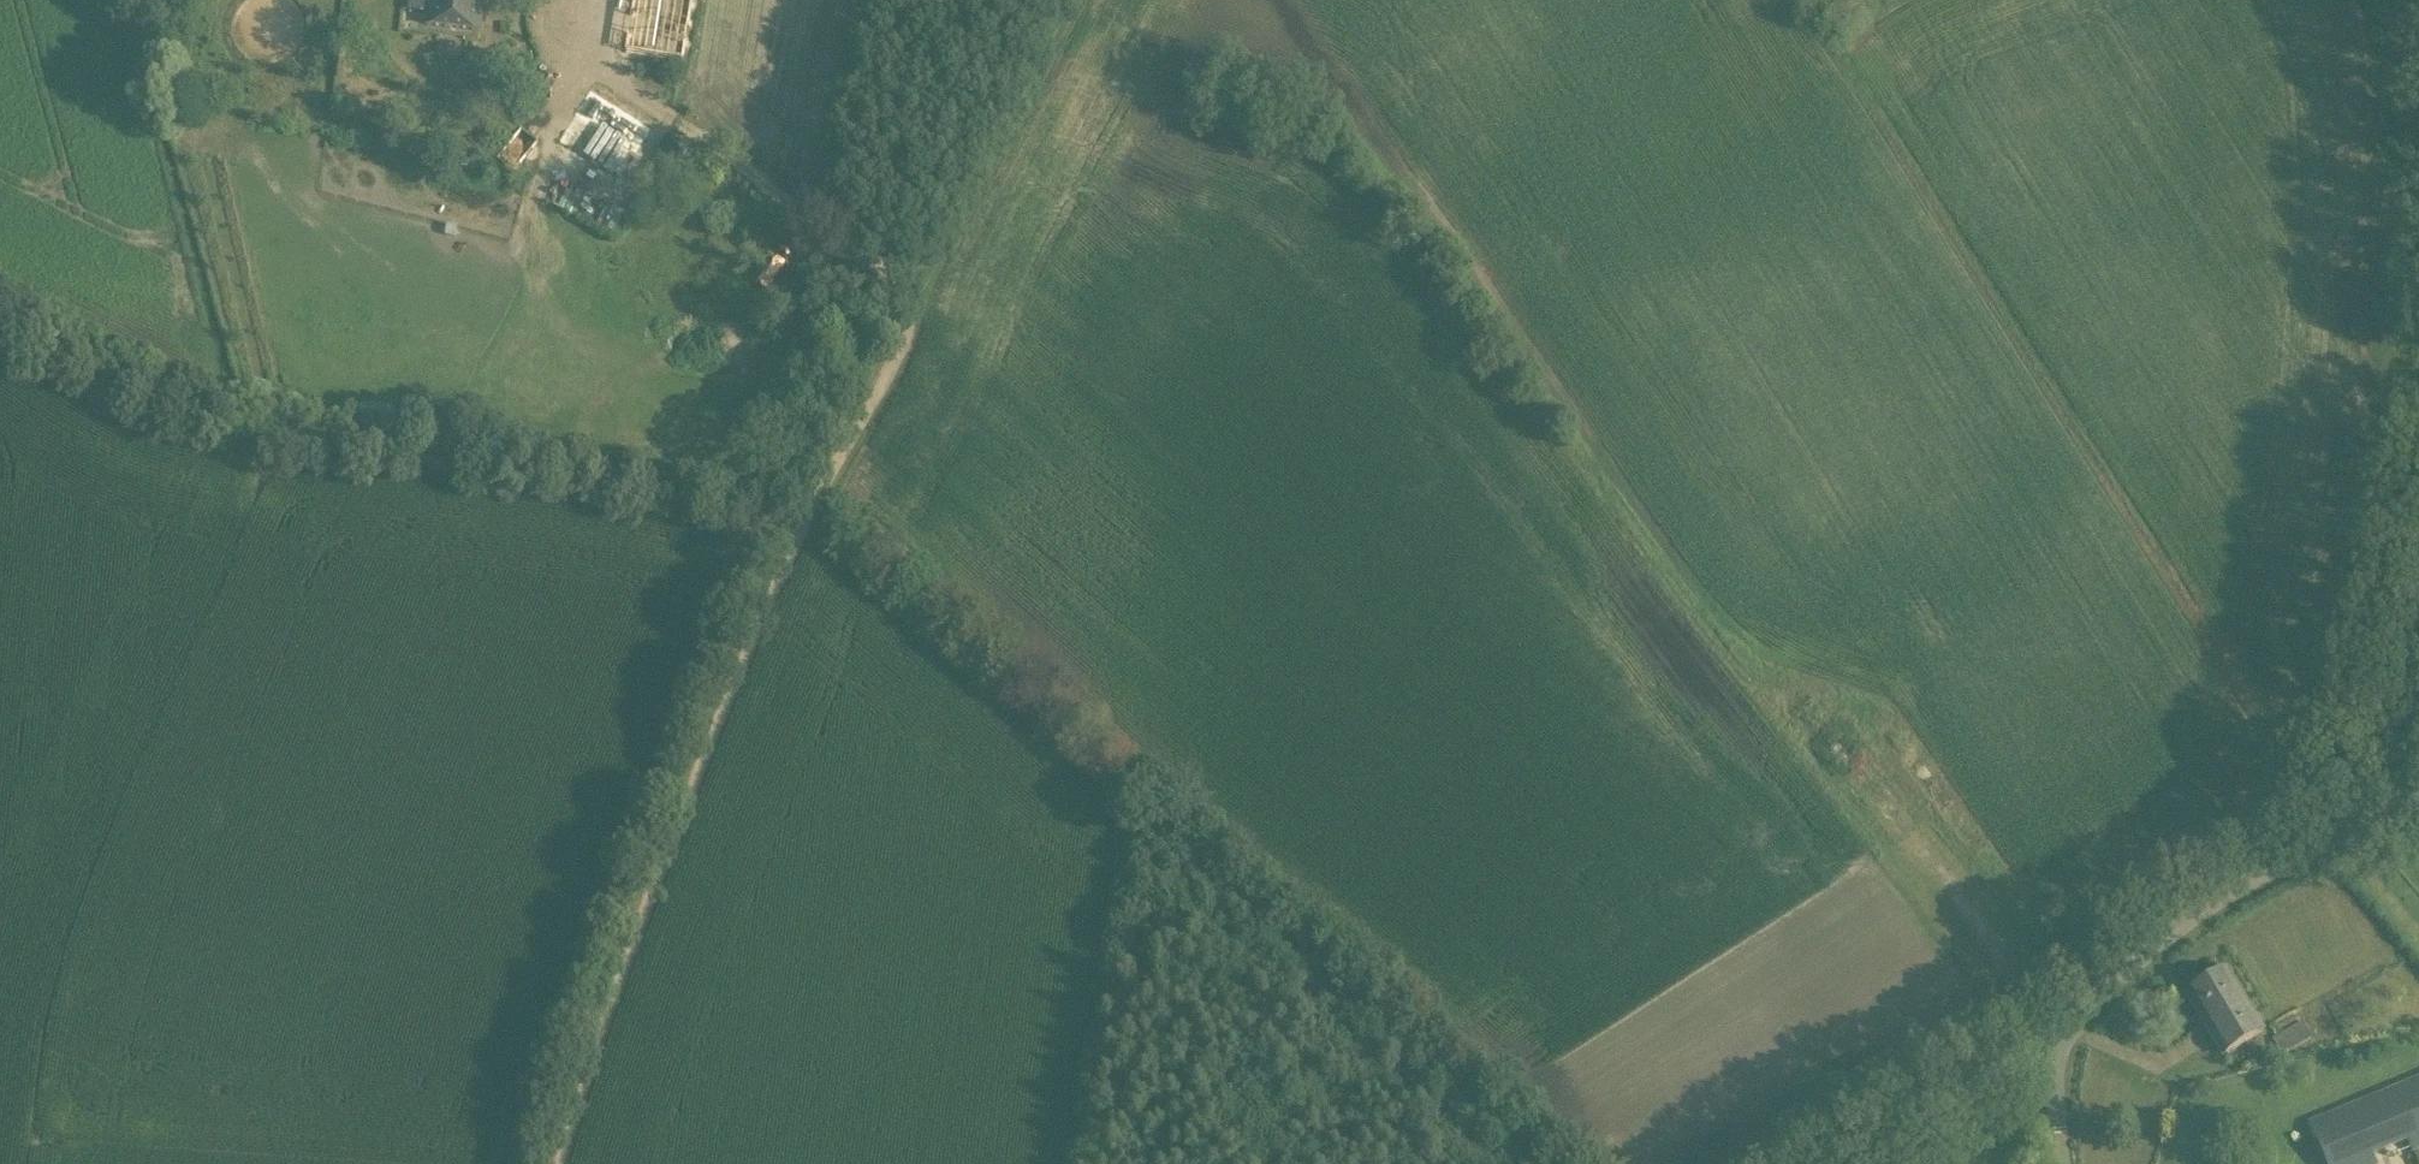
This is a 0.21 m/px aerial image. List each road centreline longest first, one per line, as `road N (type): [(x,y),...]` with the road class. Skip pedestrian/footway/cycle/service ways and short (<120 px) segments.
road 1 (track): [(553,1163),(676,806),(801,525)]
road 2 (unclassified): [(2034,1051),(2155,947),(2282,861),(2418,800)]
road 3 (track): [(2418,420),(2396,536),(2349,703),(2314,790),(2312,848)]
road 4 (track): [(907,317),(1072,0)]
road 5 (track): [(907,317),(882,263),(681,126)]
road 6 (track): [(801,525),(889,377),(907,317)]
road 7 (unclassified): [(1855,1163),(2034,1051)]

